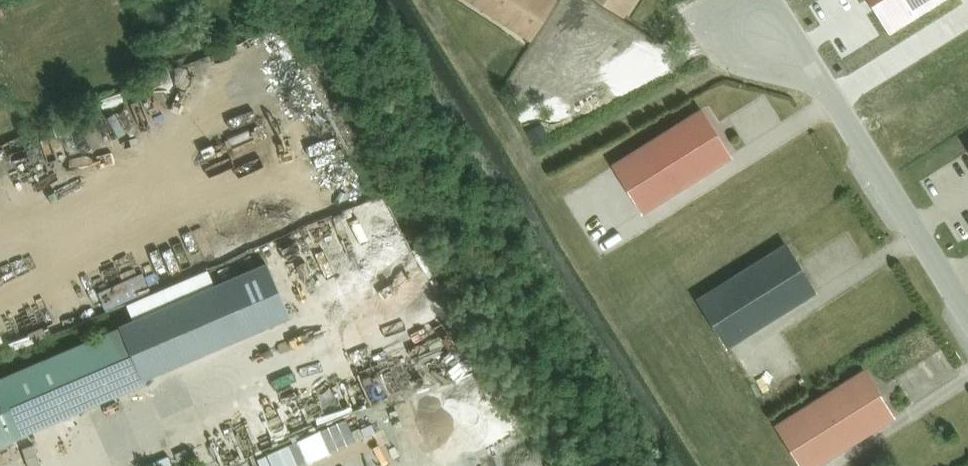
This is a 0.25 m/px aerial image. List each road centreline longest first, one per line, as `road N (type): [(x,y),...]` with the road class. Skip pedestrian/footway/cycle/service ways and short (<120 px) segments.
road 1 (unclassified): [(967,314),(833,100),(737,27)]

